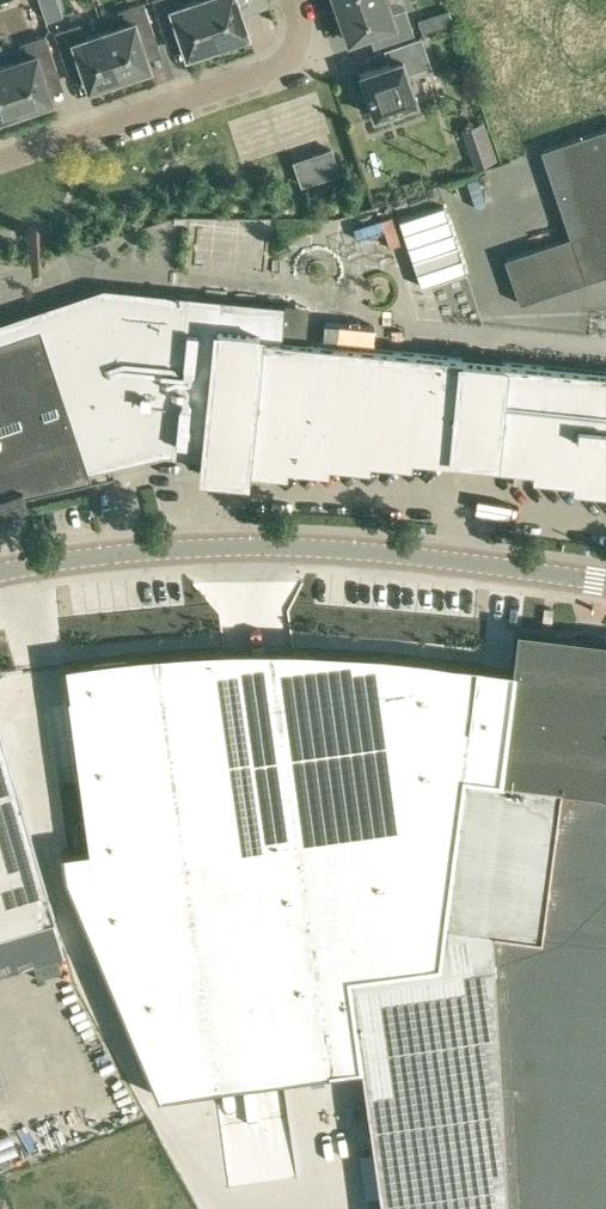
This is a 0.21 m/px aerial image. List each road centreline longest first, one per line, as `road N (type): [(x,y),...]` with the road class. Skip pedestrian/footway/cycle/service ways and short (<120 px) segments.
road 1 (secondary): [(605,583),(320,553),(207,552),(0,576)]
road 2 (residential): [(0,166),(277,72),(296,46),(293,0)]

